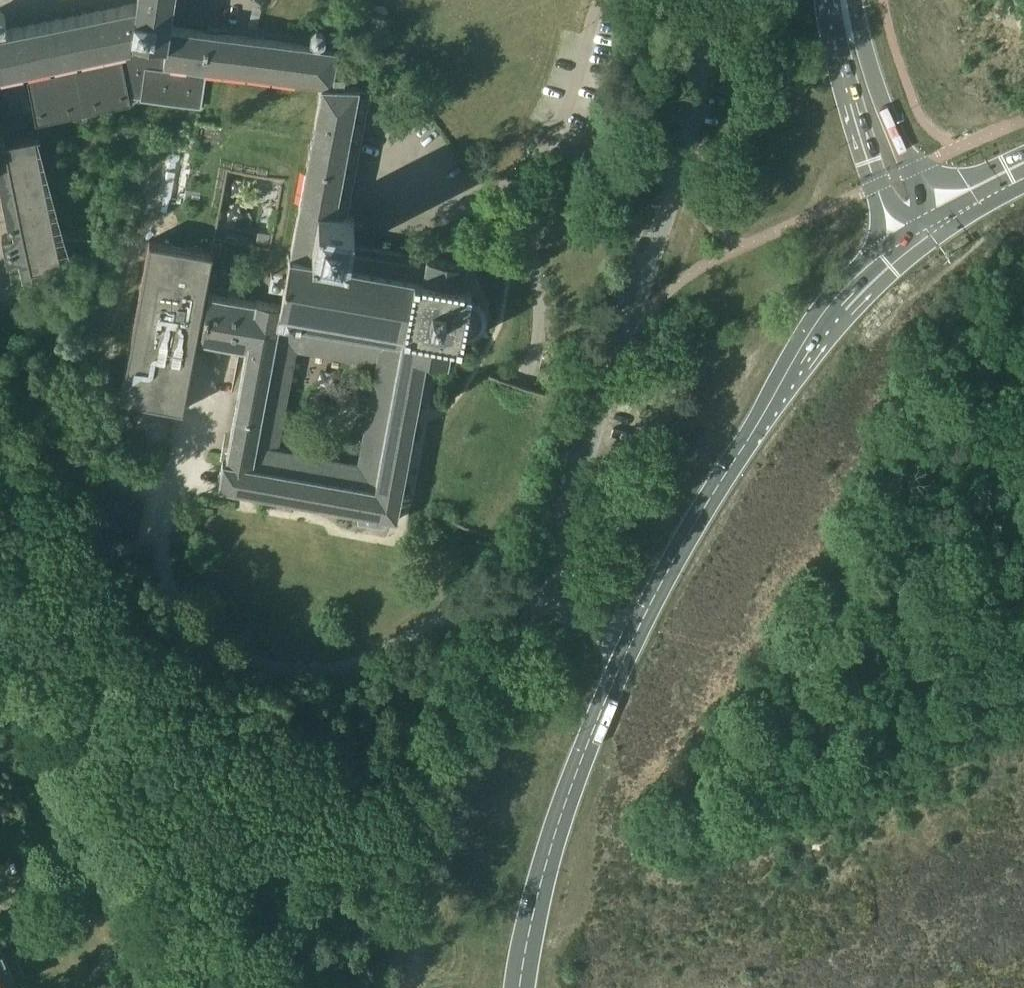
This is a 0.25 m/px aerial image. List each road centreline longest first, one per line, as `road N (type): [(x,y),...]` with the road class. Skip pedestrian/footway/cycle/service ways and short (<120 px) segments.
road 1 (unclassified): [(700,0),(697,108),(687,144),(534,596),(637,633)]
road 2 (primary): [(637,633),(820,324),(900,241)]
road 3 (primary): [(520,987),(554,839),(637,633)]
road 4 (primary): [(836,0),(851,100),(900,241)]
road 5 (primary): [(937,219),(873,85),(858,0)]

